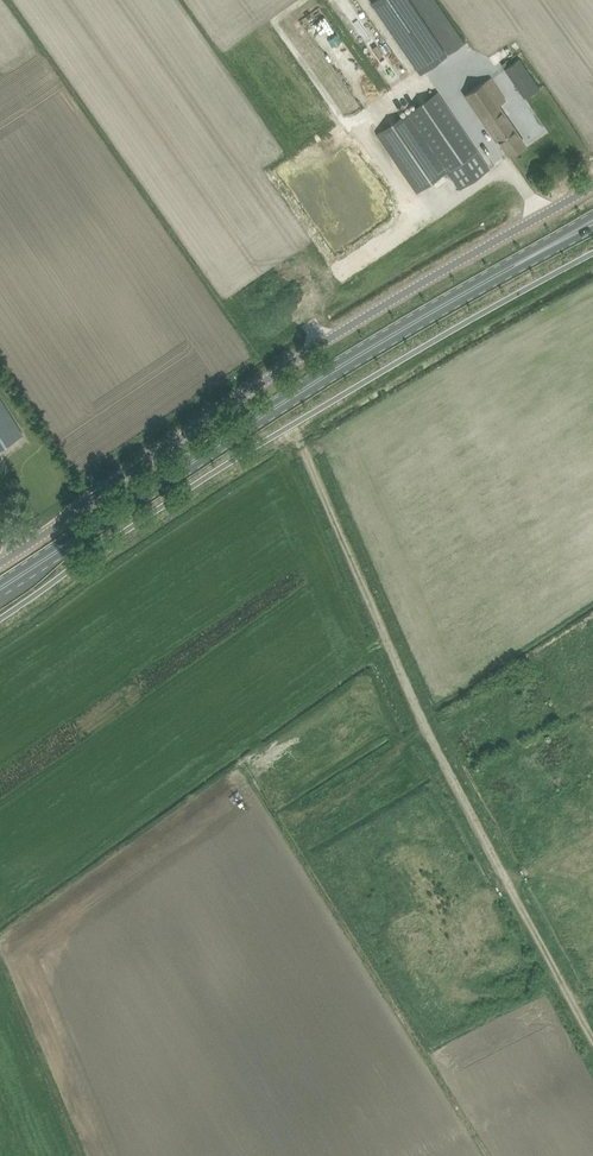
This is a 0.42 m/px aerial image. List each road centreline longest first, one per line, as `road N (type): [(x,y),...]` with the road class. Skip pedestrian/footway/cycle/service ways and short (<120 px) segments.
road 1 (unclassified): [(592,185),(305,353),(0,563)]
road 2 (primary): [(0,587),(281,402),(592,220)]
road 3 (unclassified): [(592,1039),(431,736),(299,441)]

